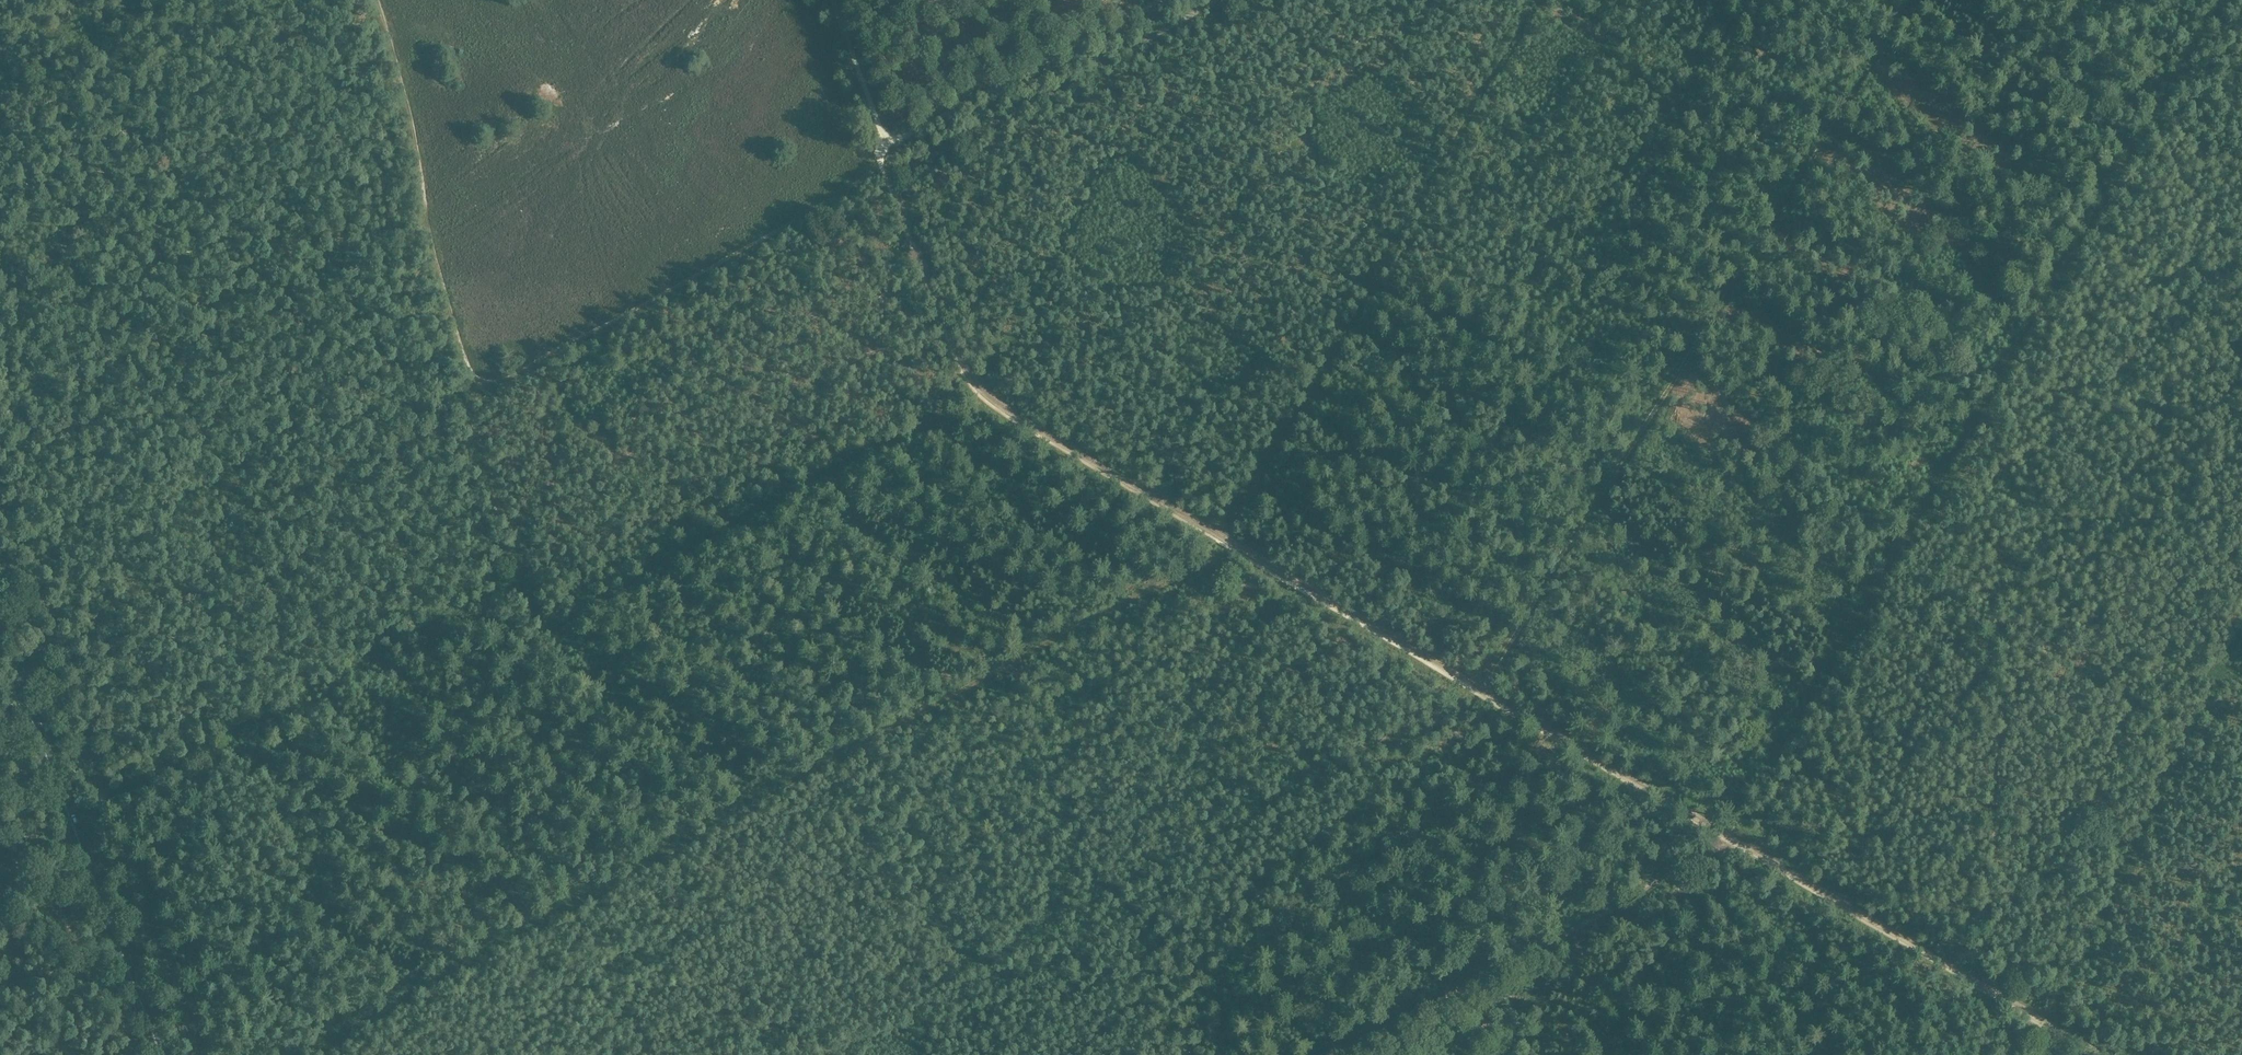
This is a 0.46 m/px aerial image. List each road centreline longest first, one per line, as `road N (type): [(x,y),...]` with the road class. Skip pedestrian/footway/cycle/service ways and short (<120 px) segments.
road 1 (track): [(1733,837),(990,398),(961,359),(890,176)]
road 2 (track): [(1236,543),(305,1054)]
road 3 (track): [(380,0),(443,293),(471,373),(483,384),(883,172),(890,176)]
road 4 (primary): [(161,1054),(0,635)]
road 5 (track): [(1733,837),(1341,1054)]
road 6 (track): [(2104,1054),(1733,837)]
road 7 (track): [(890,176),(1221,0)]

